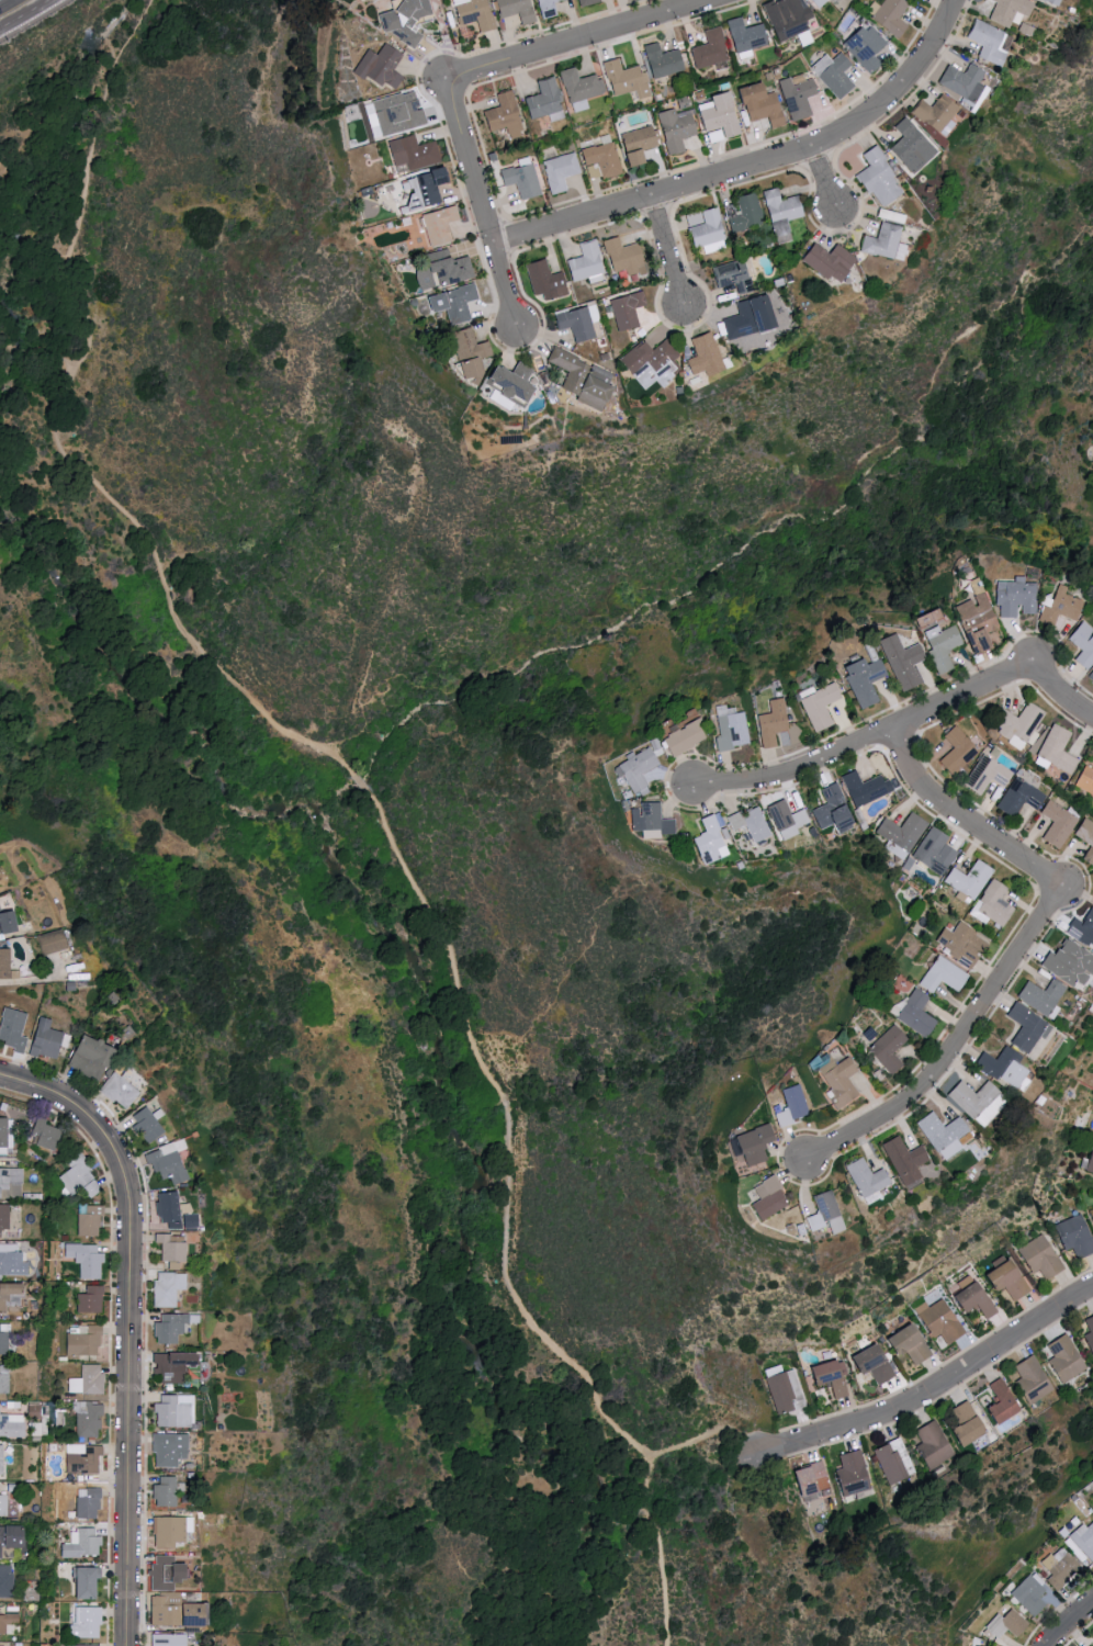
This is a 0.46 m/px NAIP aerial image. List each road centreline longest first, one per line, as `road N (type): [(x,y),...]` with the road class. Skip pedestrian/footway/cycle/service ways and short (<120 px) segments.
road 1 (residential): [(129,1645),(133,1197),(121,1158),(97,1126),(58,1098),(0,1081)]
road 2 (residential): [(808,1164),(893,1116),(943,1071),(1064,888),(932,801),(894,732)]
road 3 (tertiary): [(495,246),(815,150),(886,106),(913,78),(959,0)]
road 4 (residential): [(694,788),(793,771),(847,753),(1033,661),(1092,716)]
road 5 (residential): [(751,1458),(916,1406),(1092,1292)]
road 6 (residential): [(447,80),(719,0)]
road 7 (residential): [(518,329),(447,80)]

